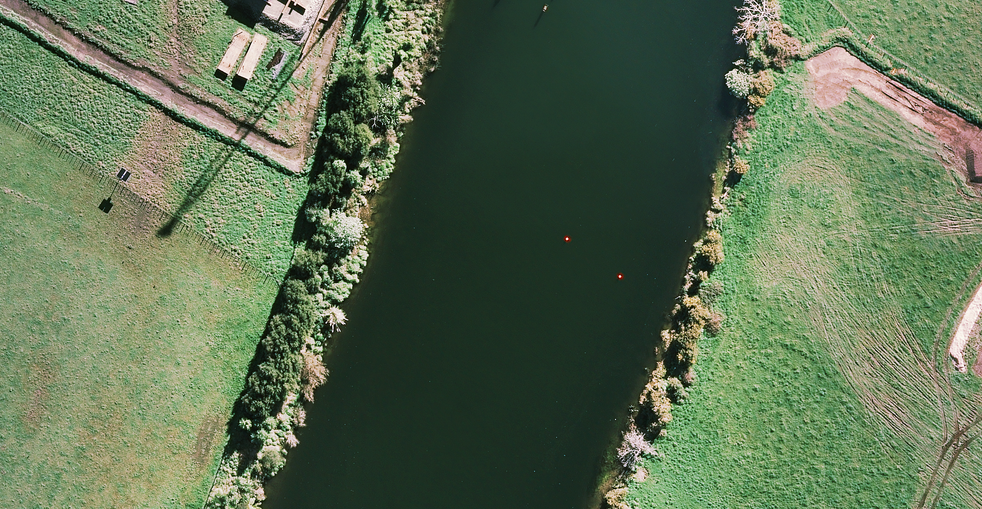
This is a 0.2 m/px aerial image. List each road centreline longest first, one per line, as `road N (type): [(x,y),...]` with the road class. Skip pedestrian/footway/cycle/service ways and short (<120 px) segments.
road 1 (motorway): [(981,479),(266,0)]
road 2 (motorway): [(336,0),(981,434)]

